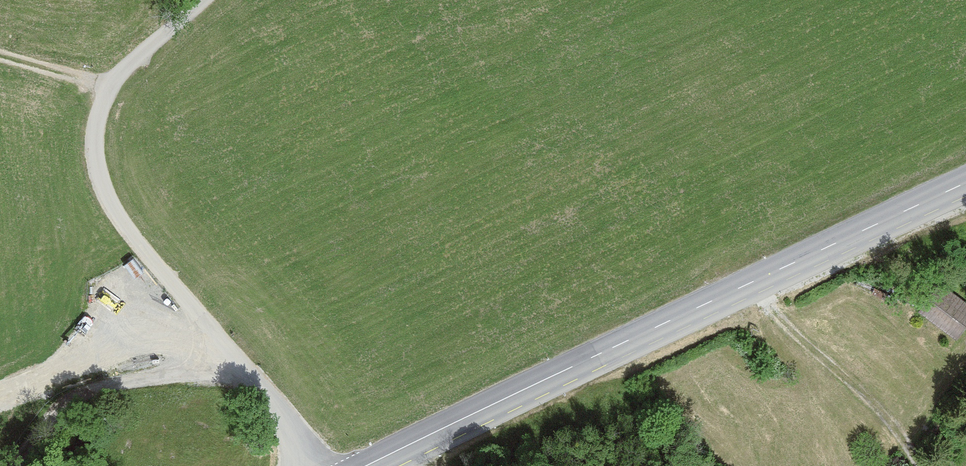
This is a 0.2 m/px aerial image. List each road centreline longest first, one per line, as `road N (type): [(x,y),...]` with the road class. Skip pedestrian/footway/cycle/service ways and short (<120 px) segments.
road 1 (secondary): [(382,465),(965,182)]
road 2 (residential): [(314,465),(117,214),(96,174),(102,105),(131,59),(205,0)]
road 3 (track): [(746,285),(788,333),(915,398),(965,445)]

